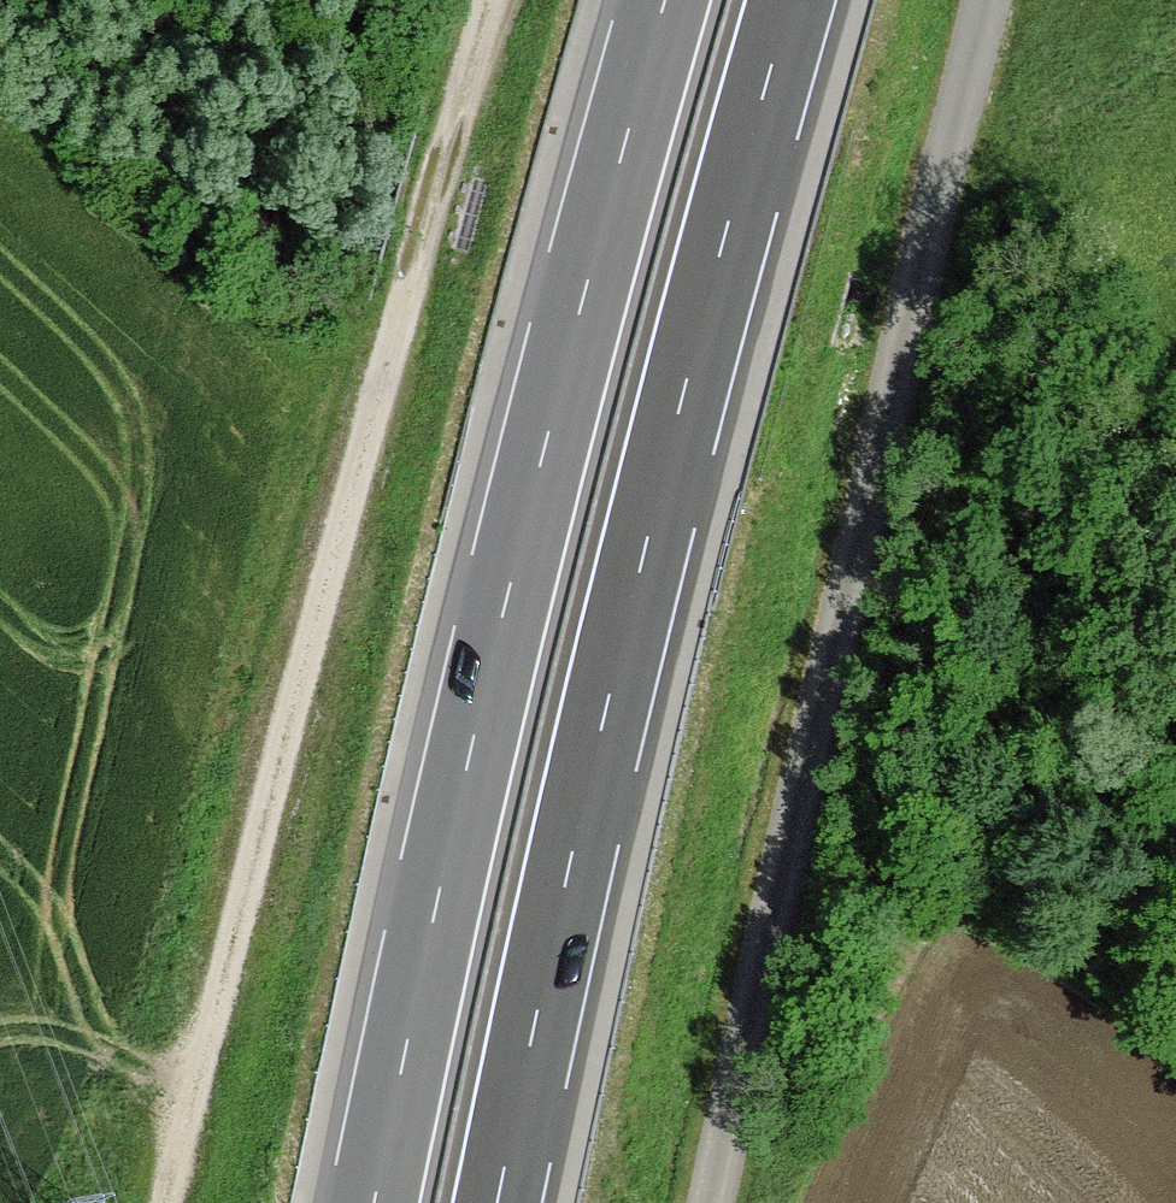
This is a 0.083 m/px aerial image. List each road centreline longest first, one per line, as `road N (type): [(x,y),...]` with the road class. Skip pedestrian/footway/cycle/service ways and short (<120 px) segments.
road 1 (track): [(486,0),(161,1202)]
road 2 (trunk): [(513,1202),(574,906),(700,379),(807,0)]
road 3 (trunk): [(657,0),(552,379),(425,910),(365,1202)]
road 4 (unclassified): [(989,0),(713,1202)]

